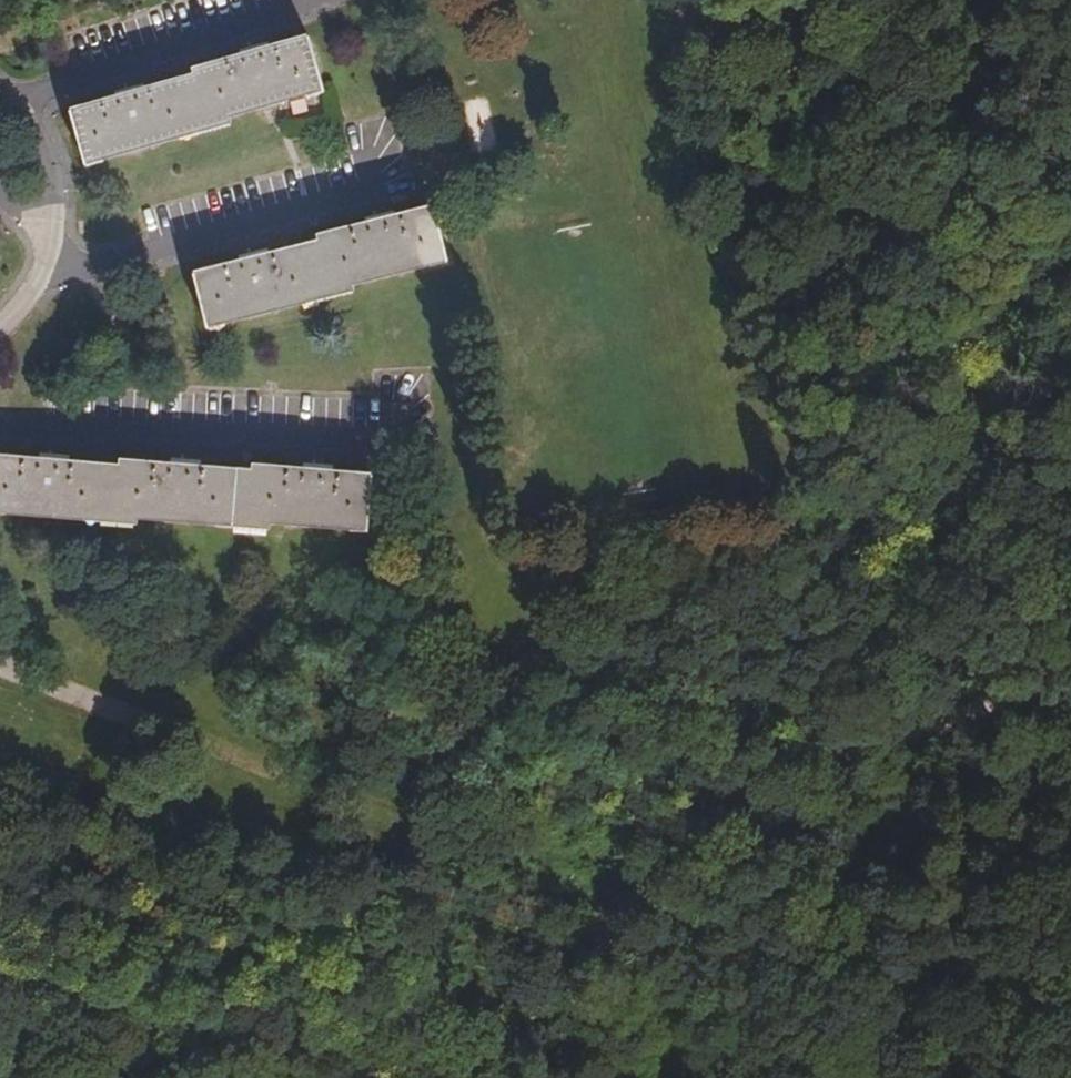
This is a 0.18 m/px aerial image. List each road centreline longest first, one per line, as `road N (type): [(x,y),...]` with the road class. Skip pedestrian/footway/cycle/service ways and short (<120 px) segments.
road 1 (track): [(624,917),(764,788),(874,747),(1070,696)]
road 2 (residential): [(0,326),(44,278),(55,176),(43,124),(0,87)]

